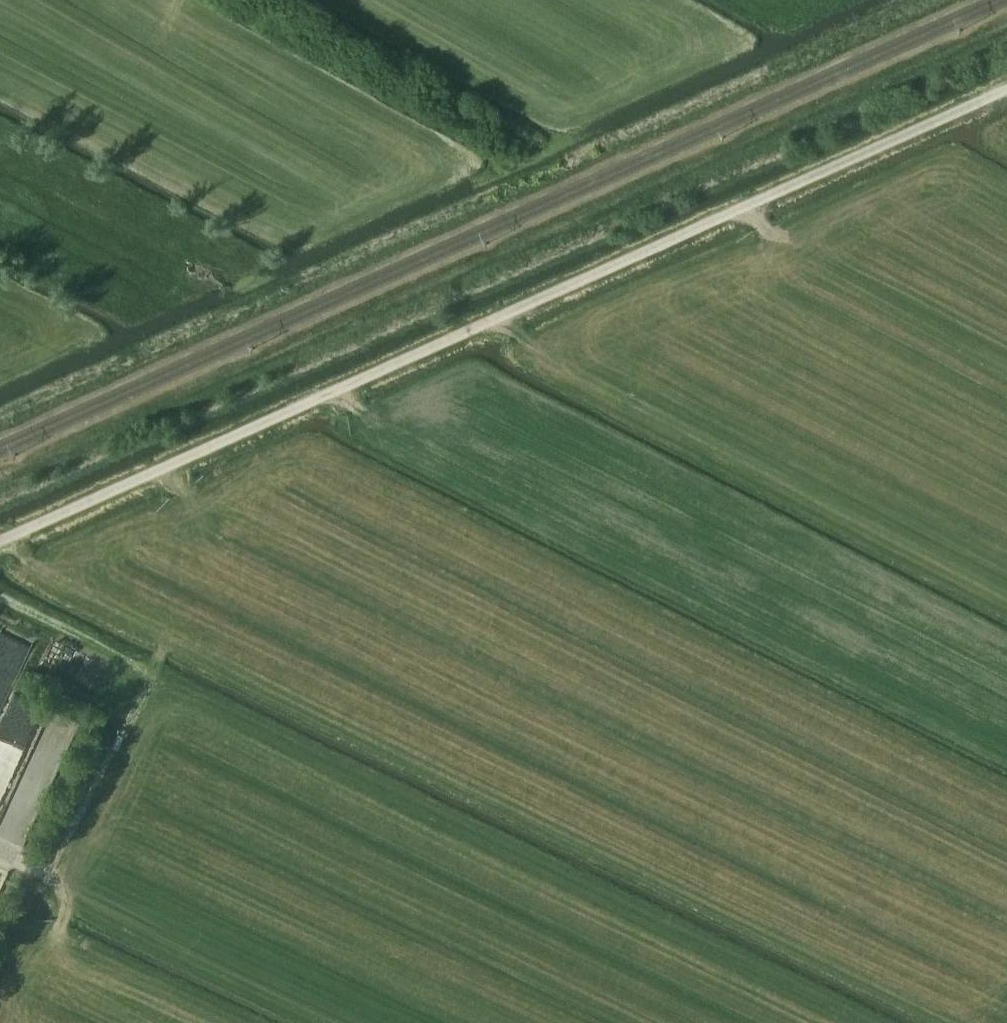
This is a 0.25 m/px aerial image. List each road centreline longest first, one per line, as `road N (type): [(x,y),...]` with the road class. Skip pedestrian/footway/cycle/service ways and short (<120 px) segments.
road 1 (track): [(0,543),(1006,89)]

